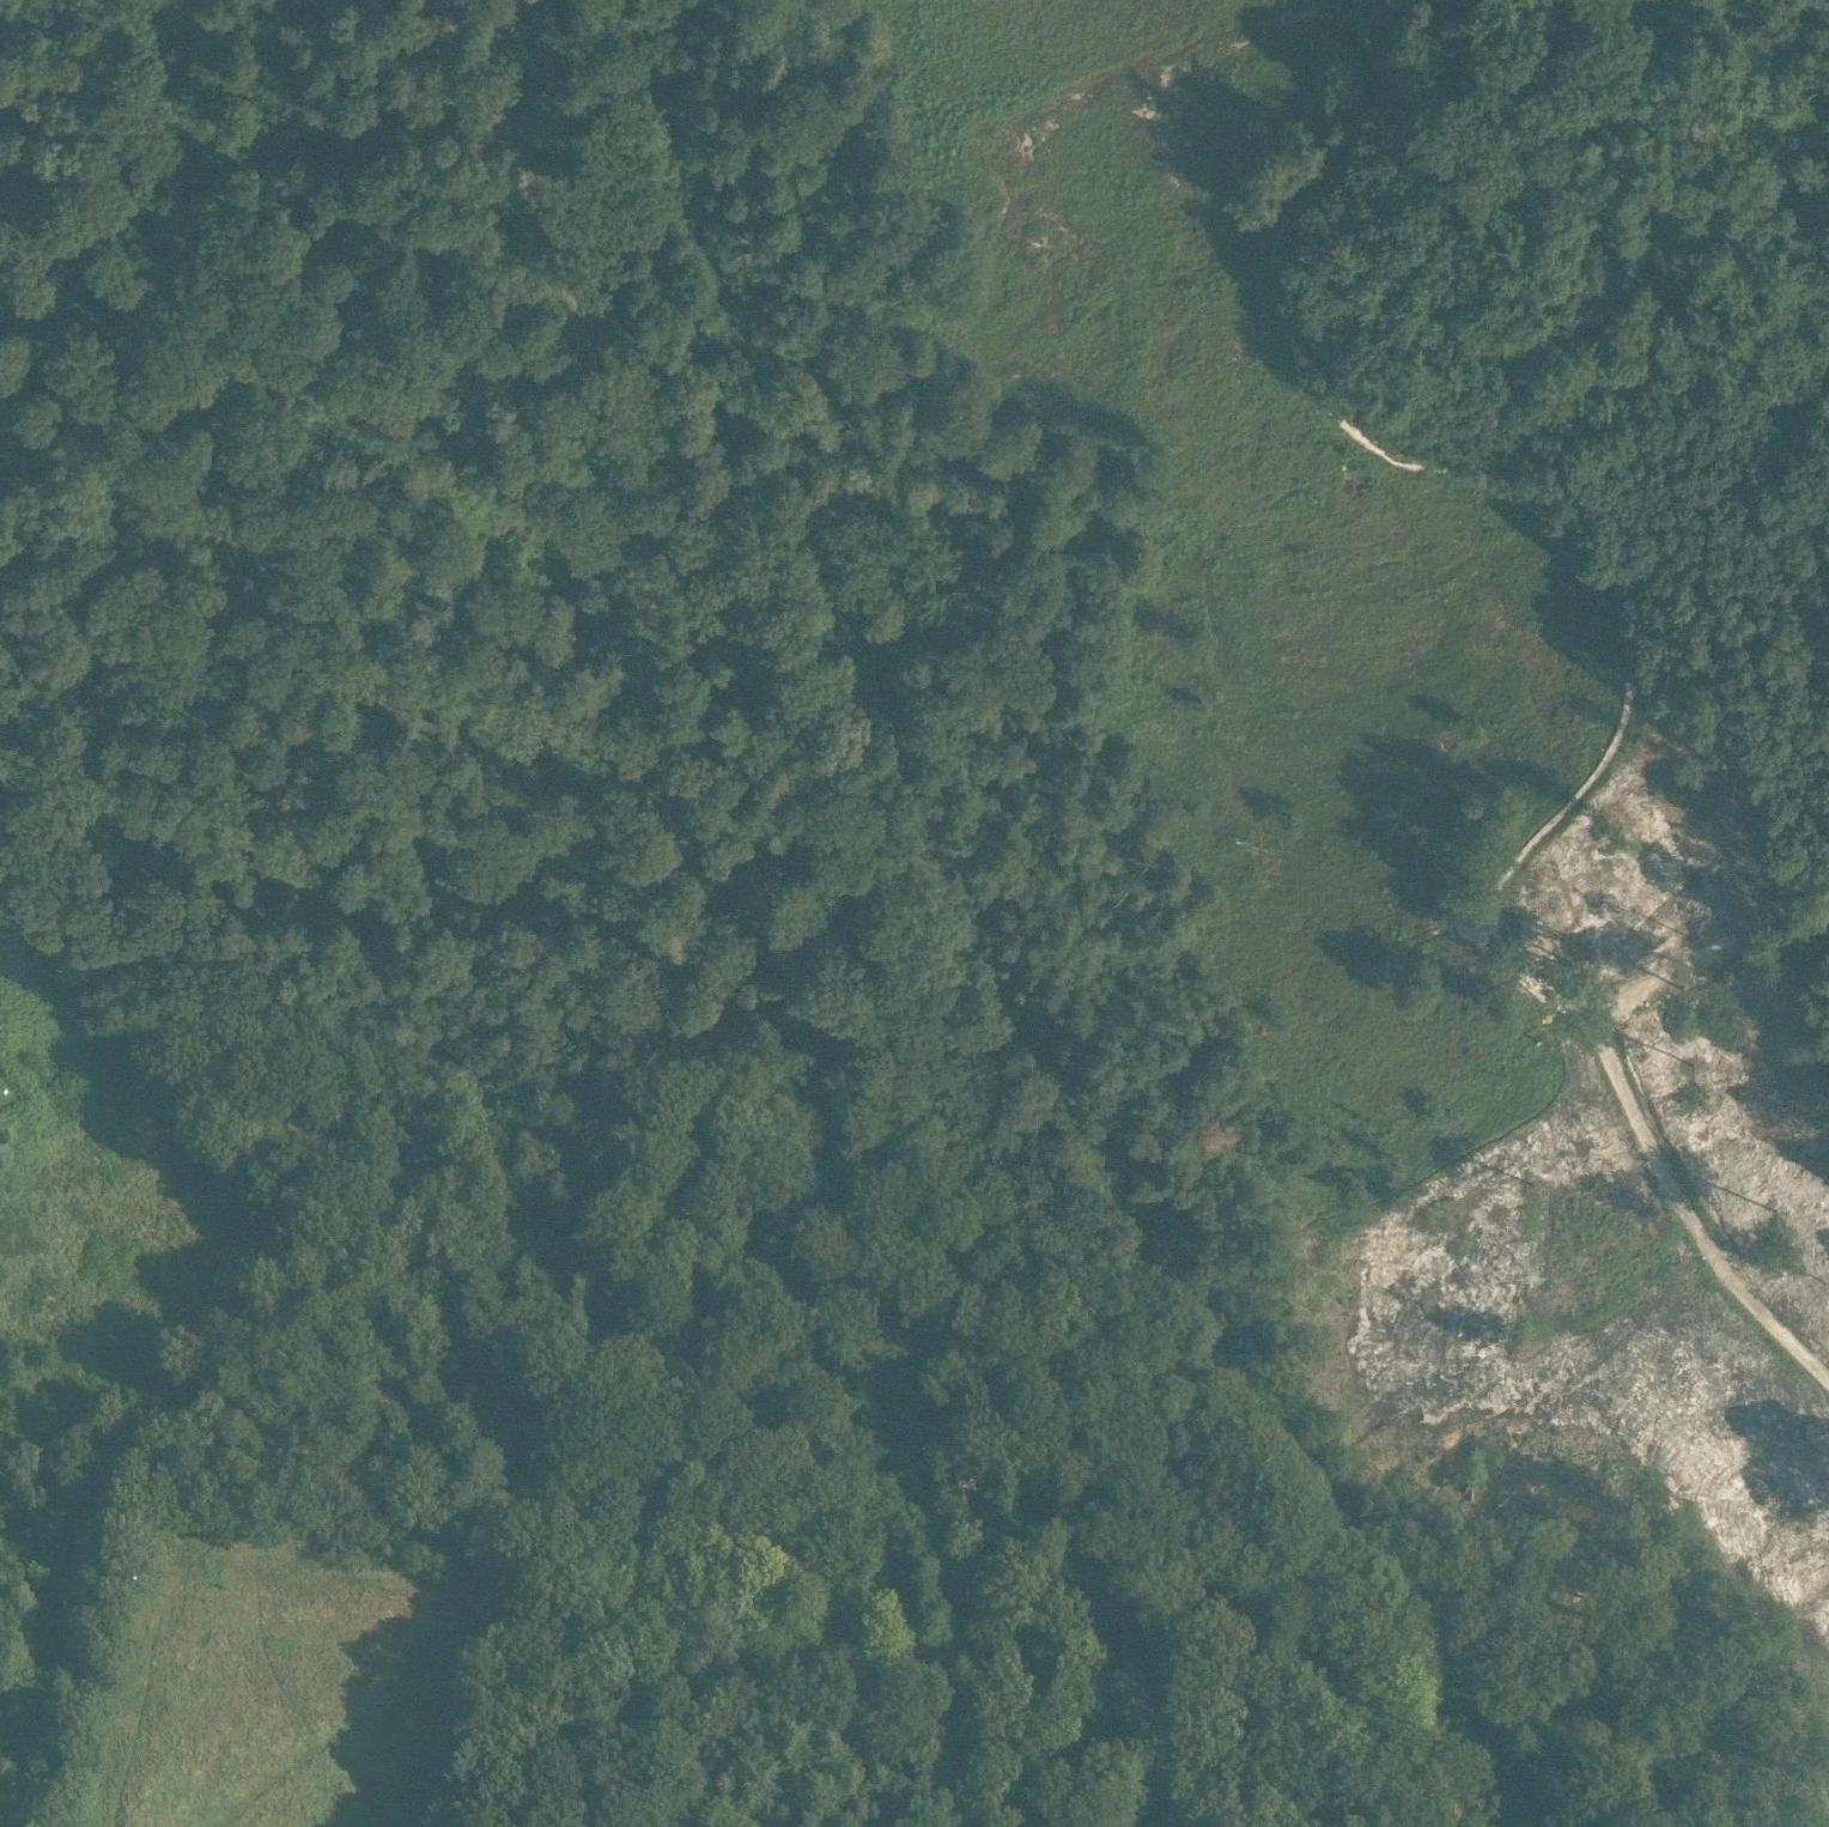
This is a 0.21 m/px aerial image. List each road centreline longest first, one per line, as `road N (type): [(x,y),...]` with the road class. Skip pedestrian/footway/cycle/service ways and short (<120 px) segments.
road 1 (track): [(1828,1382),(1727,1276),(1649,1143),(1592,1021)]

